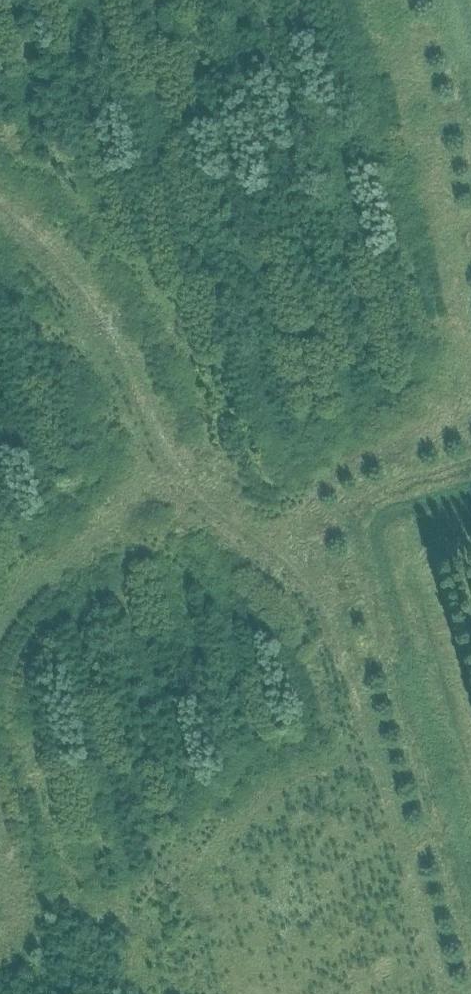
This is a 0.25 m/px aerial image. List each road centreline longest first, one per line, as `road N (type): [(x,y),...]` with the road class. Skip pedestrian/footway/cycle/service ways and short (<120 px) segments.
road 1 (track): [(470,542),(439,552),(429,567),(470,723)]

